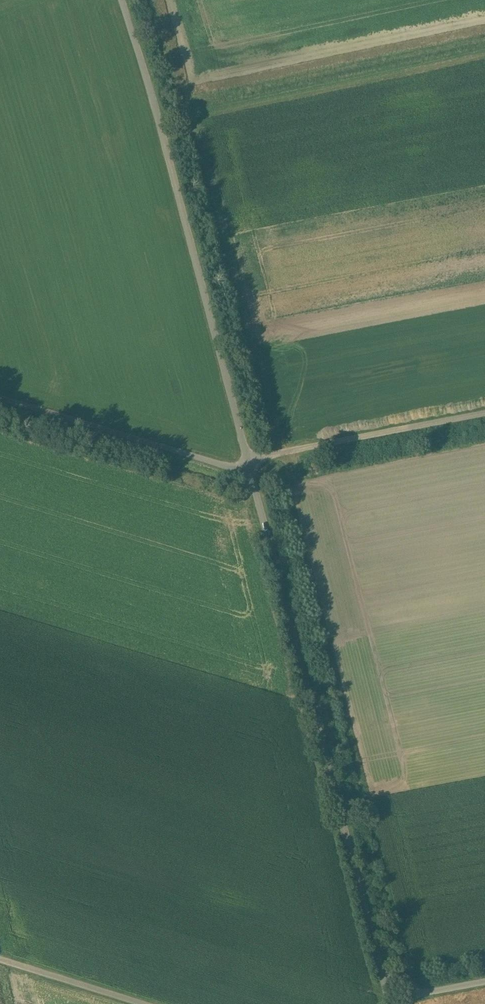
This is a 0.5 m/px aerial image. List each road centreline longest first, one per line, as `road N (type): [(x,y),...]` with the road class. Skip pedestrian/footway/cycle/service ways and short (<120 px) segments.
road 1 (unclassified): [(250,473),(384,978)]
road 2 (unclassified): [(121,0),(247,460)]
road 3 (unclassified): [(250,473),(0,398)]
road 4 (unclassified): [(484,413),(247,460)]
road 5 (unclassified): [(0,961),(138,1003)]

